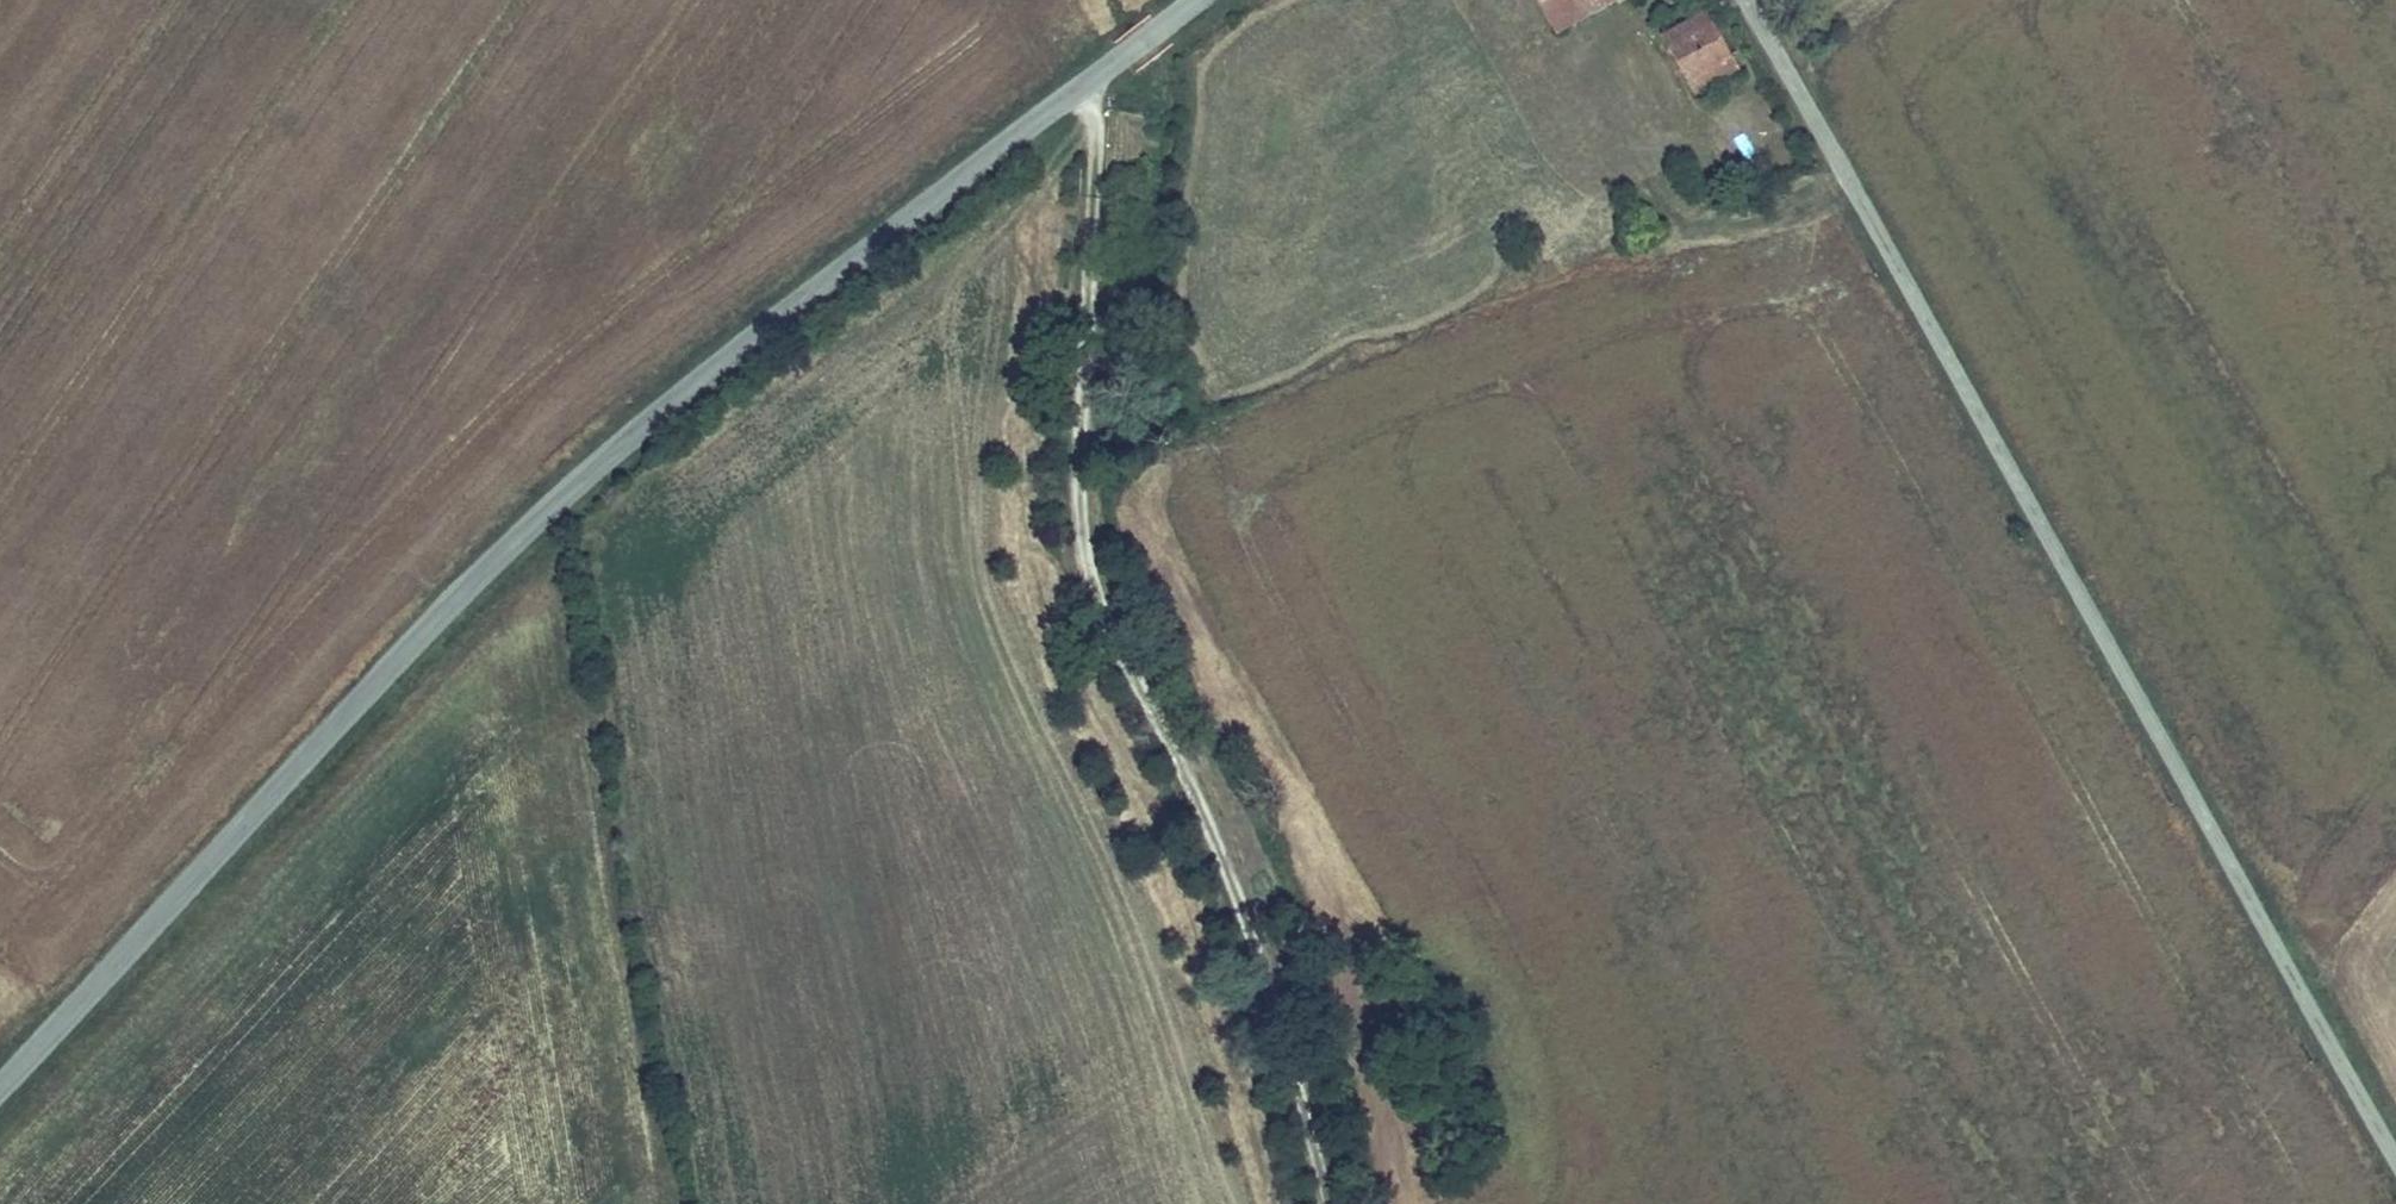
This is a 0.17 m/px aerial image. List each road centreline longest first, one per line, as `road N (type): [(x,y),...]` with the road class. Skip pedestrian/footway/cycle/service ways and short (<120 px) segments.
road 1 (unclassified): [(1201,0),(676,399),(505,550),(0,1086)]
road 2 (unclassified): [(1746,0),(2395,1166)]

